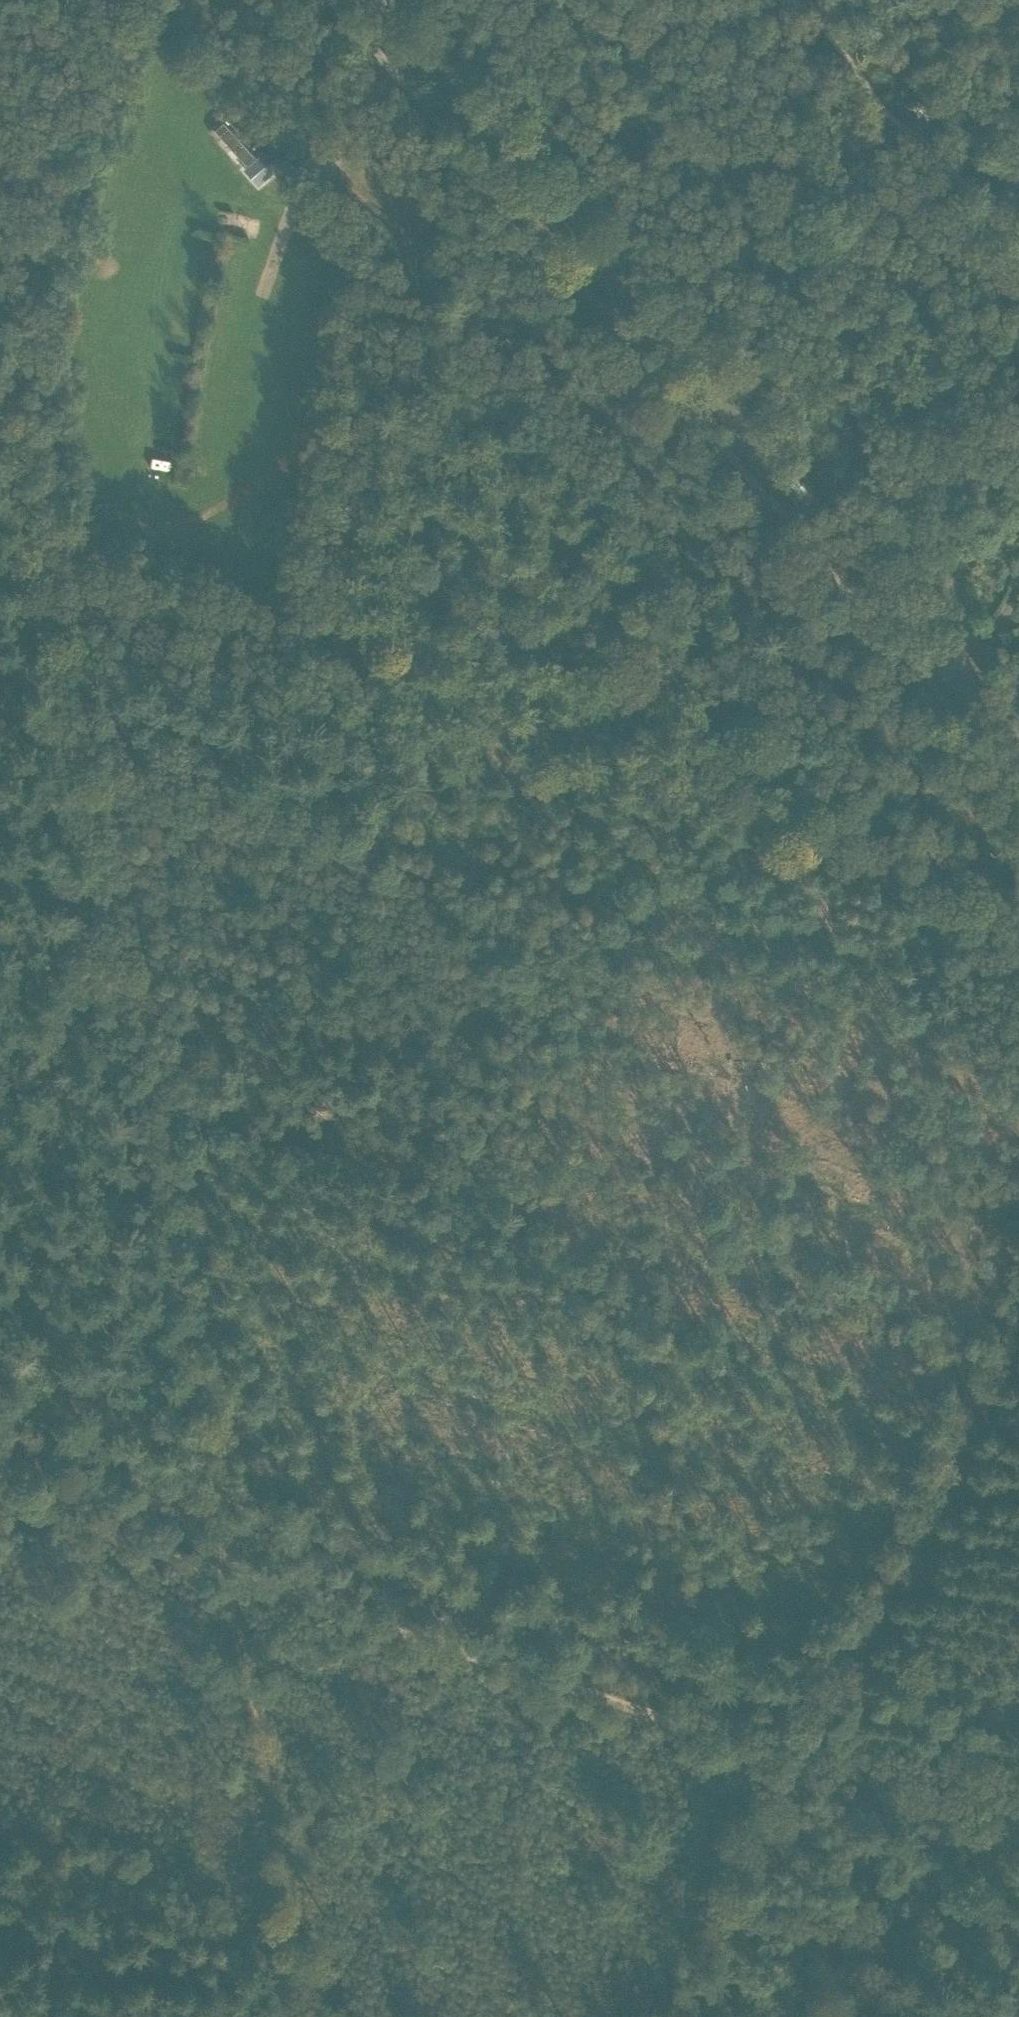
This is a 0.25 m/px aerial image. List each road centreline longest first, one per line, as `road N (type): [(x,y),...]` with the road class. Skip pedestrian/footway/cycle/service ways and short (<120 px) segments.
road 1 (track): [(0,1500),(726,1736),(803,1757),(1018,1785)]
road 2 (tertiary): [(1018,738),(373,0)]
road 3 (track): [(551,0),(601,91),(645,138),(695,181),(866,280),(898,309),(975,426),(1018,451)]
road 4 (track): [(243,191),(399,29)]

